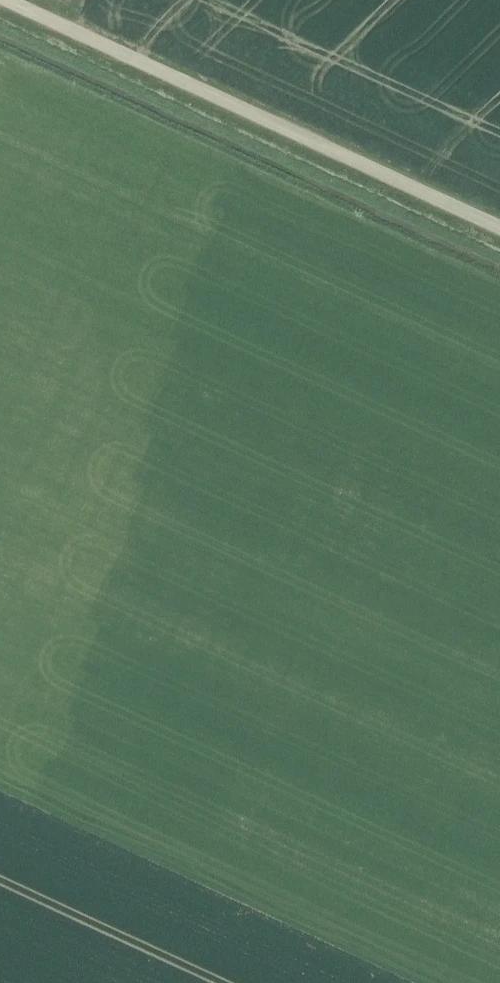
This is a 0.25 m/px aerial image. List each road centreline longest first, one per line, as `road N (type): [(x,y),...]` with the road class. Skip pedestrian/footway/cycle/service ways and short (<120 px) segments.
road 1 (unclassified): [(499,229),(4,0)]

